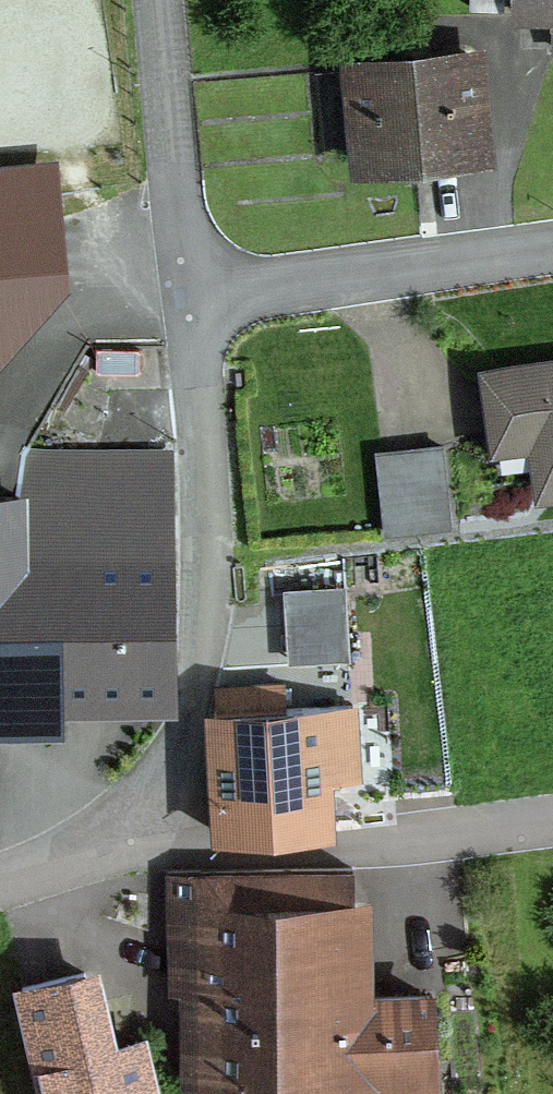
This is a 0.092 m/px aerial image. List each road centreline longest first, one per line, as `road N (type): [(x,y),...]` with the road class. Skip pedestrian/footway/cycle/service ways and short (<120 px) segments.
road 1 (residential): [(109,842),(156,781),(179,730),(205,625),(210,564),(188,300)]
road 2 (residential): [(109,842),(199,848),(406,839),(552,821)]
road 3 (residential): [(552,254),(188,300)]
road 4 (residential): [(188,300),(157,0)]

